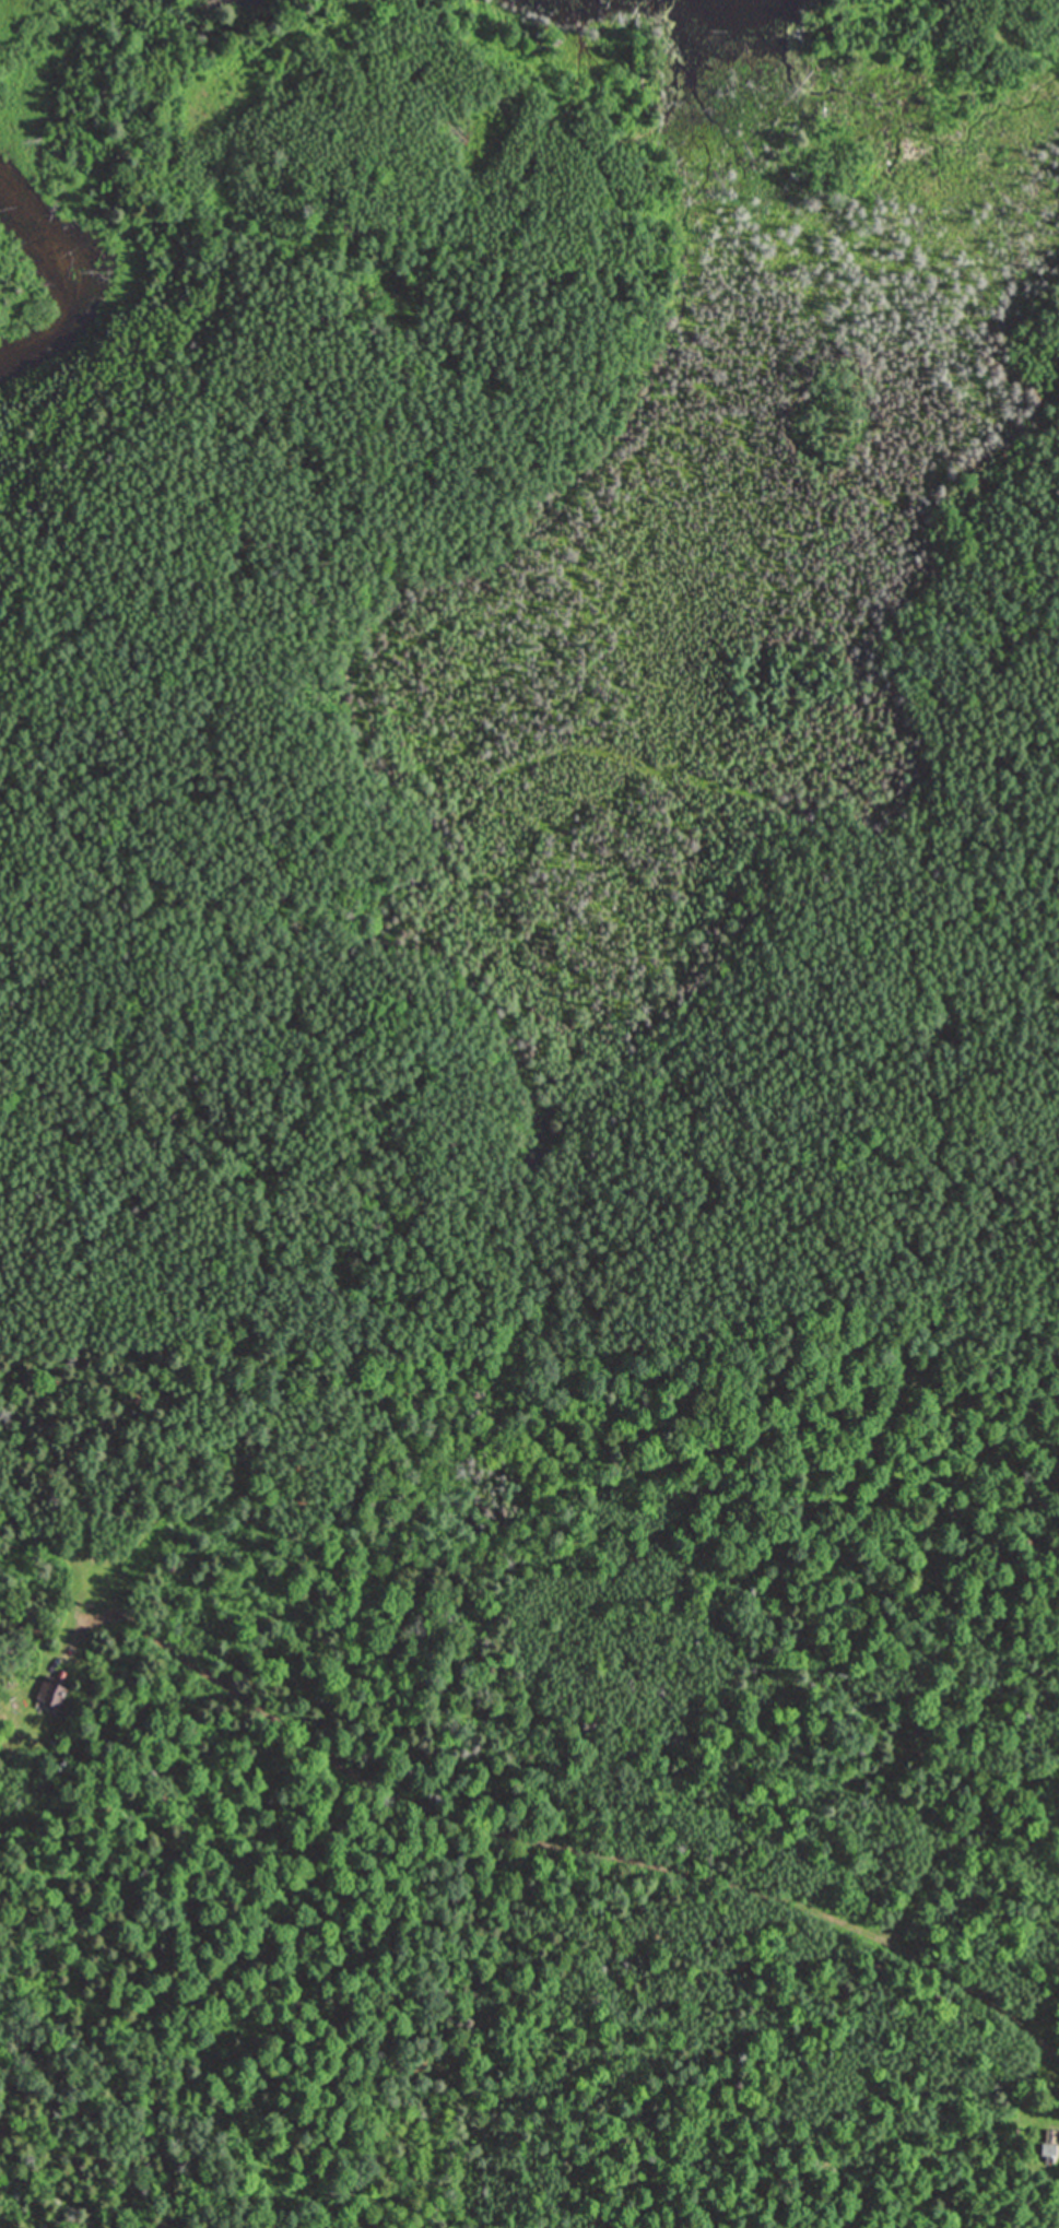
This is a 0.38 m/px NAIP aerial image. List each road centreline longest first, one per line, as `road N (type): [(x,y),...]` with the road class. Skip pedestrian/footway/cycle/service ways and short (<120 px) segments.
road 1 (track): [(495,769),(587,747),(670,779),(767,794),(816,791),(904,820),(950,821),(1008,850),(1028,883),(1034,930),(1058,971)]
road 2 (track): [(127,1608),(296,1740),(428,1808),(714,1876)]
road 3 (track): [(1058,2061),(917,1954),(714,1876)]

